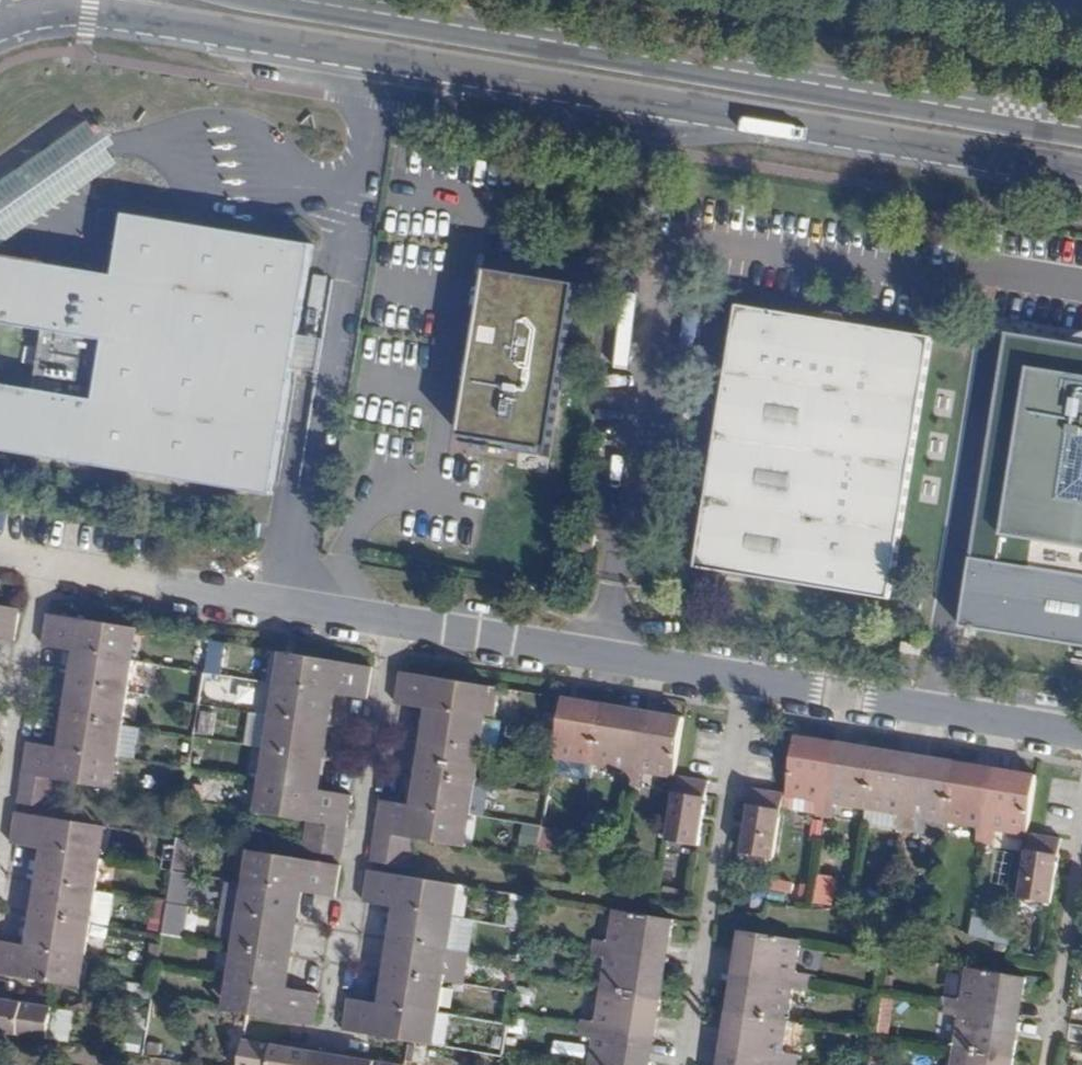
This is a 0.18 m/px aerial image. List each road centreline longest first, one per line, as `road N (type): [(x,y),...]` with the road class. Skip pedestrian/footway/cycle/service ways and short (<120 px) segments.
road 1 (residential): [(1081,735),(0,554)]
road 2 (secondary): [(0,21),(103,11),(1081,173)]
road 3 (secondary): [(1081,129),(292,0)]

